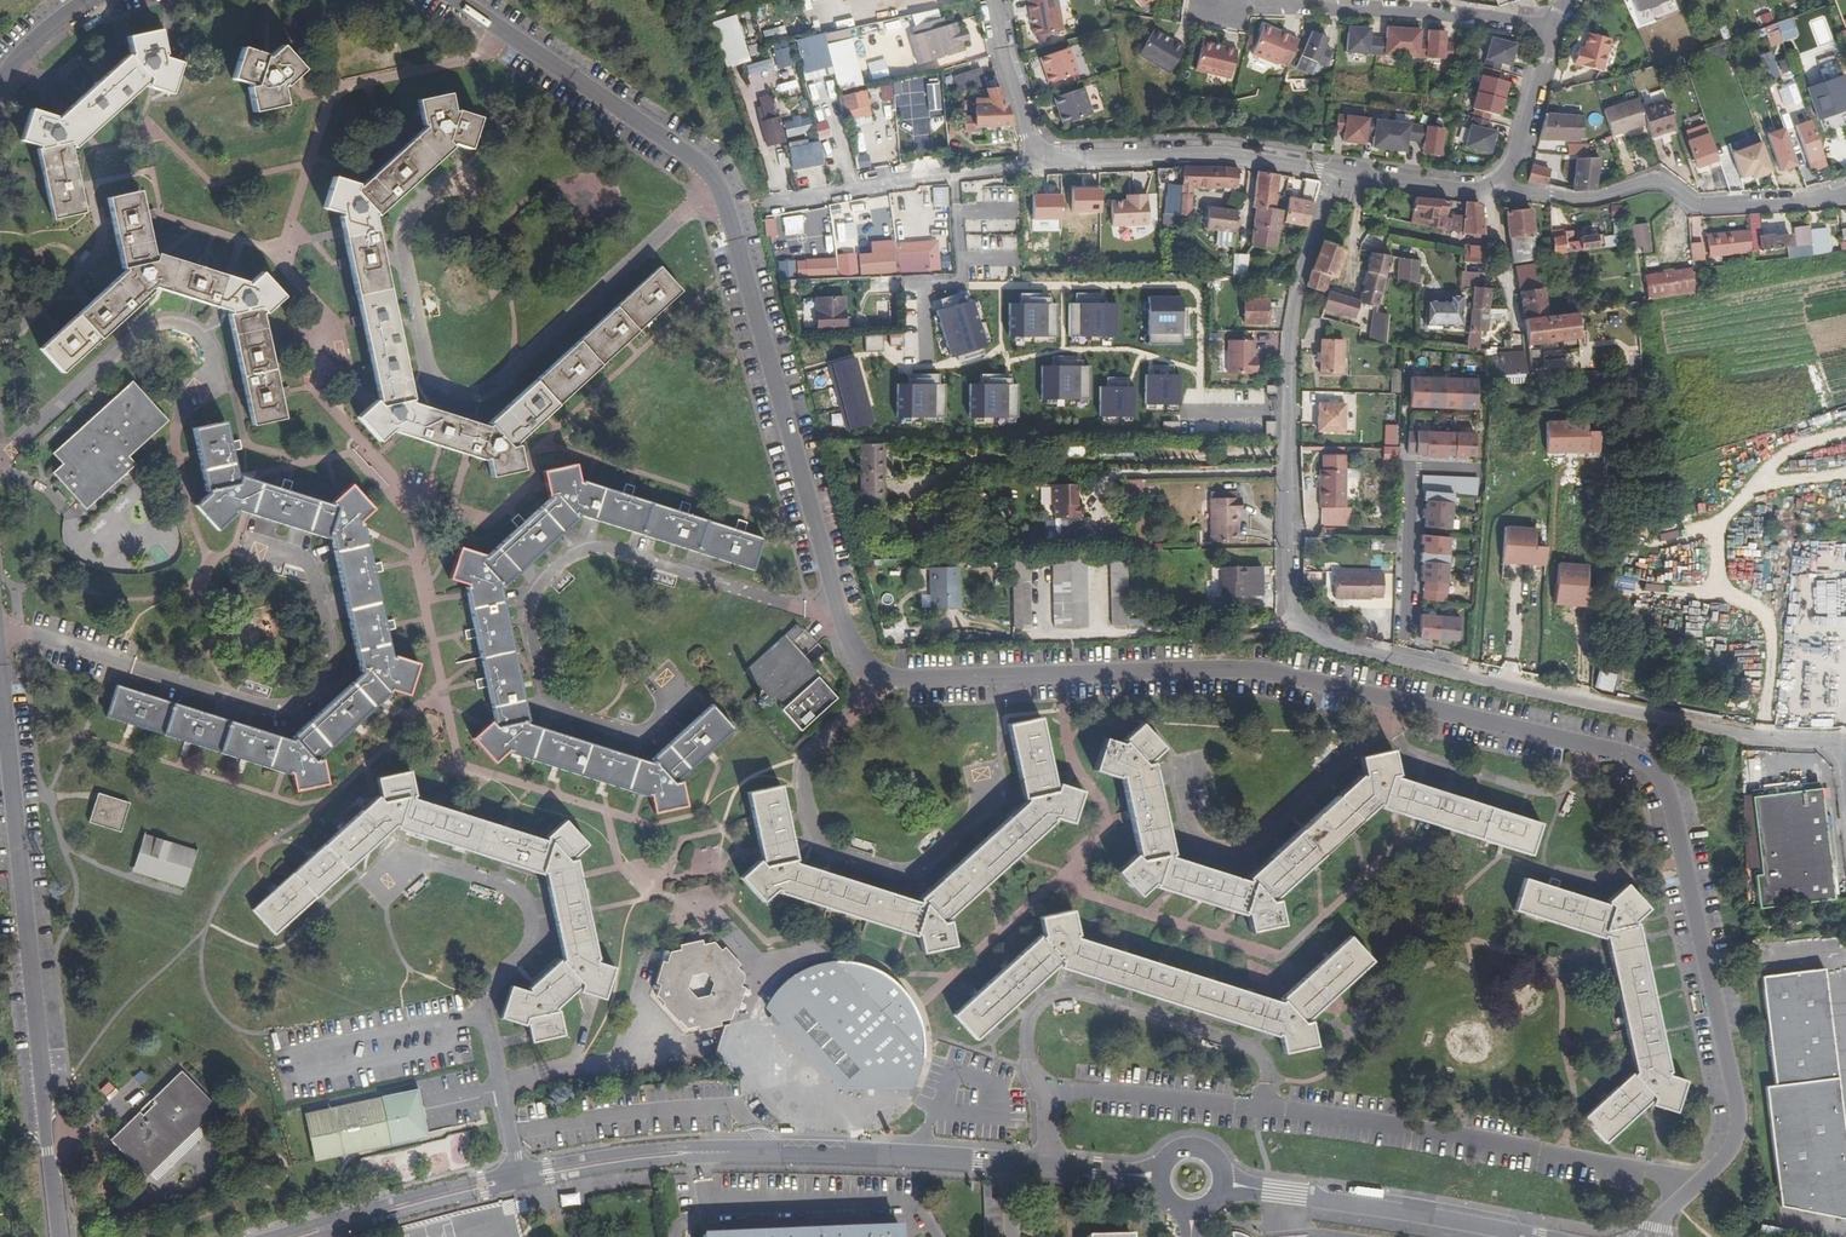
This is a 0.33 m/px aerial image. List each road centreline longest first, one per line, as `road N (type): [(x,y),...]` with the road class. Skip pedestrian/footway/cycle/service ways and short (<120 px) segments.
road 1 (residential): [(458,0),(701,162),(716,181),(839,605),(859,659),(877,676),(1257,671),(1632,756),(1654,775),(1669,805),(1737,1124),(1725,1155),(1652,1236)]
road 2 (residential): [(1333,172),(1290,332),(1288,593),(1306,630),(1342,648),(1572,702),(1741,735),(1844,745)]
road 3 (residential): [(61,1236),(0,660)]
road 4 (tertiary): [(703,1152),(627,1151),(517,1171),(269,1236)]
road 5 (tertiary): [(703,1152),(923,1157),(1111,1173)]
road 6 (tertiary): [(317,1236),(478,1193),(703,1152)]
road 7 (residential): [(1490,190),(1601,196),(1657,179),(1696,207),(1845,195)]
road 8 (residential): [(1195,1),(1427,11),(1549,27)]
road 9 (tertiary): [(1226,1184),(1537,1236)]
road 10 (residential): [(1333,172),(1186,159),(1034,165)]
road 11 (residential): [(1034,165),(765,206)]
road 12 (residential): [(1549,27),(1522,146),(1490,190)]
road 13 (residential): [(1034,165),(990,0)]
road 14 (residential): [(1490,190),(1333,172)]
road 15 (residential): [(1511,317),(1490,190)]
road 16 (residential): [(0,86),(53,25),(92,0)]

